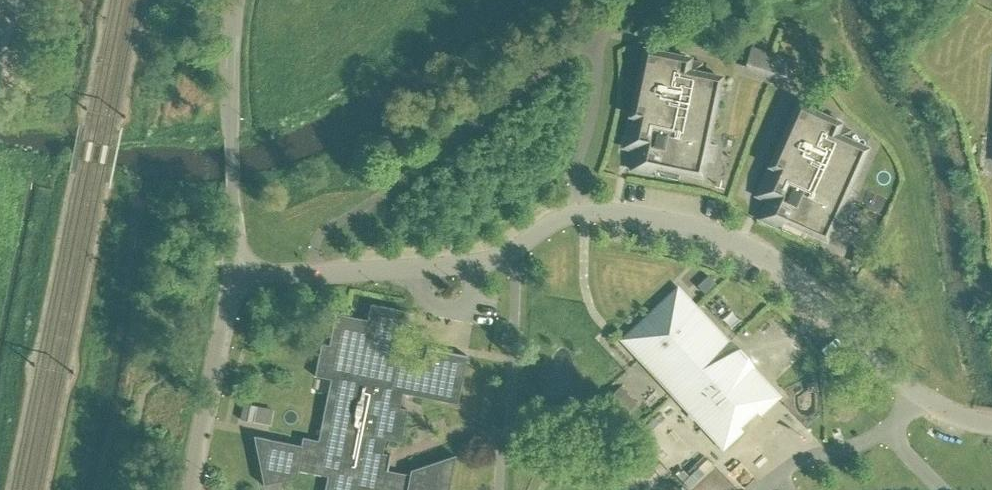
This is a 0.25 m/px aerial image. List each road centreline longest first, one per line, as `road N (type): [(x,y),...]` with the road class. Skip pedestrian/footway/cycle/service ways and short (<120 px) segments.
road 1 (unclassified): [(914,395),(786,269),(707,231),(575,212),(496,260),(472,266)]
road 2 (unclassified): [(232,271),(228,52),(235,0)]
road 3 (unclassified): [(189,489),(232,271)]
road 4 (unclassified): [(409,269),(232,271)]
road 5 (residential): [(409,269),(436,307),(451,312),(472,298),(472,266)]

